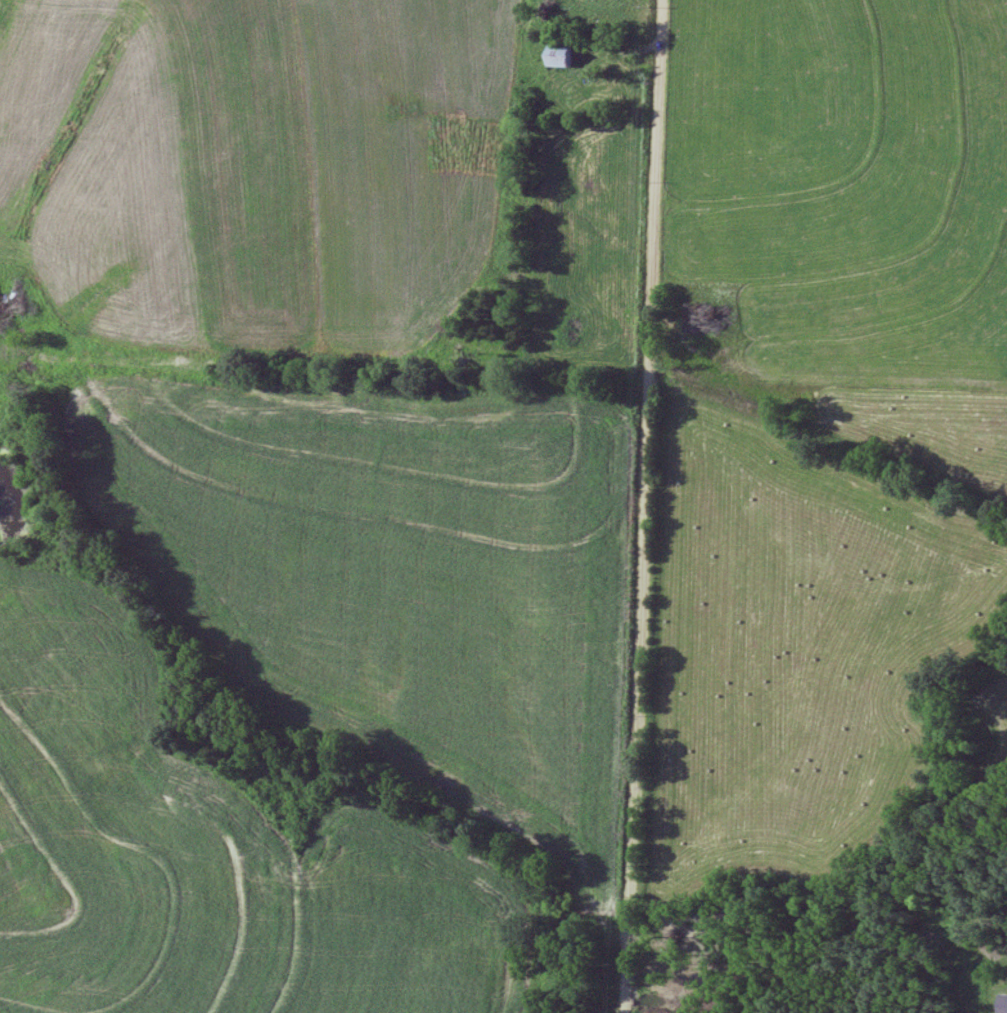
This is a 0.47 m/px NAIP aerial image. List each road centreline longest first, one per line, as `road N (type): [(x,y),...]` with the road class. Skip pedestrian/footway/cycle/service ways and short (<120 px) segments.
road 1 (residential): [(623,1012),(657,0)]

